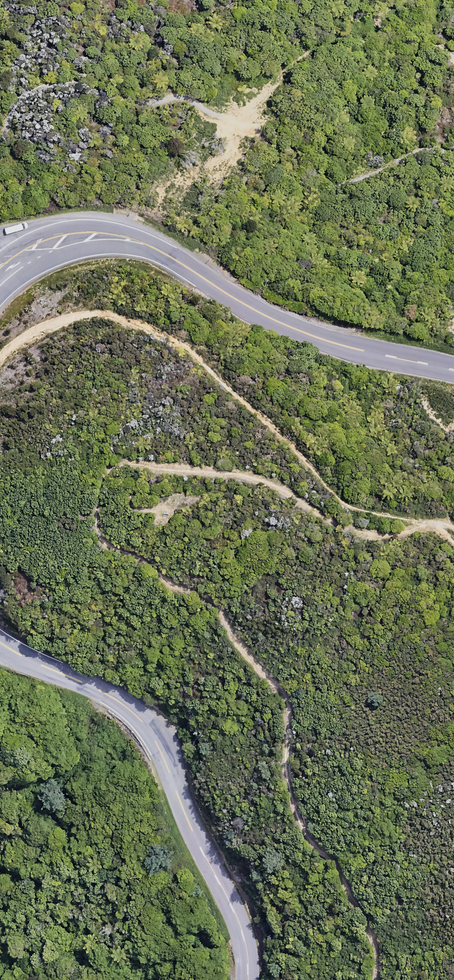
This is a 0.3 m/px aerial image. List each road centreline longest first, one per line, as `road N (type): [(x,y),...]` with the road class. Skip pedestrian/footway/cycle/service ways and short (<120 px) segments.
road 1 (track): [(453,544),(346,499),(282,428),(157,333),(115,319),(79,318),(41,330),(0,361)]
road 2 (tertiary): [(453,371),(285,329),(155,248),(122,239),(62,242),(22,259),(0,280)]
road 3 (tertiary): [(0,642),(110,694),(149,726),(200,852),(242,929),(249,979)]

